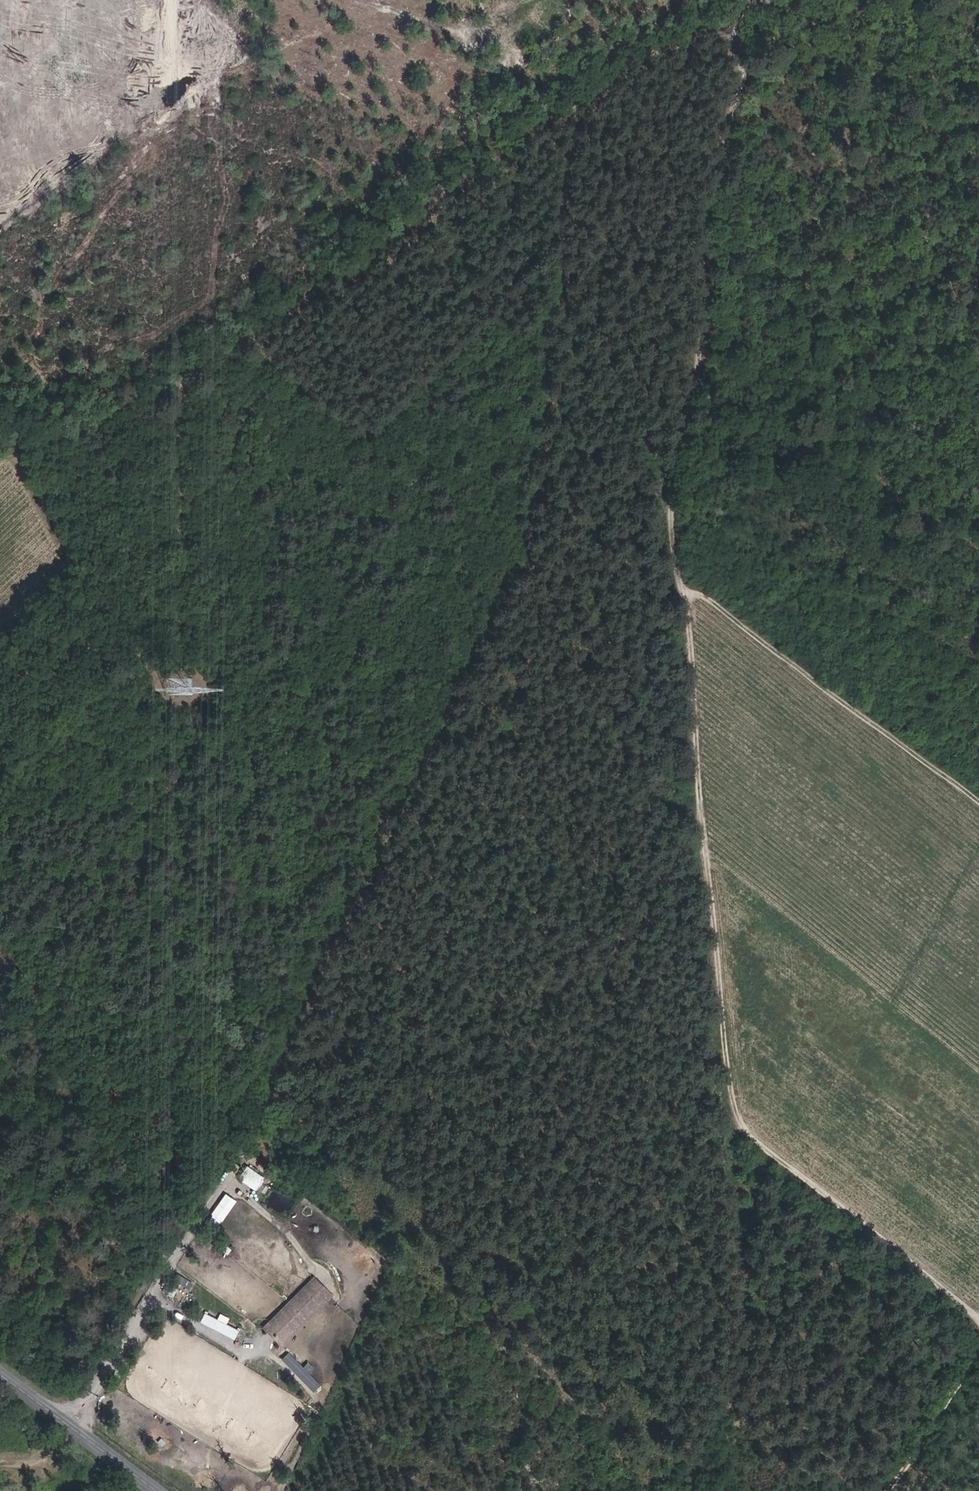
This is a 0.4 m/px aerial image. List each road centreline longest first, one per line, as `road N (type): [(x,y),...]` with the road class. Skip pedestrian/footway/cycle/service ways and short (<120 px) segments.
road 1 (tertiary): [(158,1490),(0,1373)]

